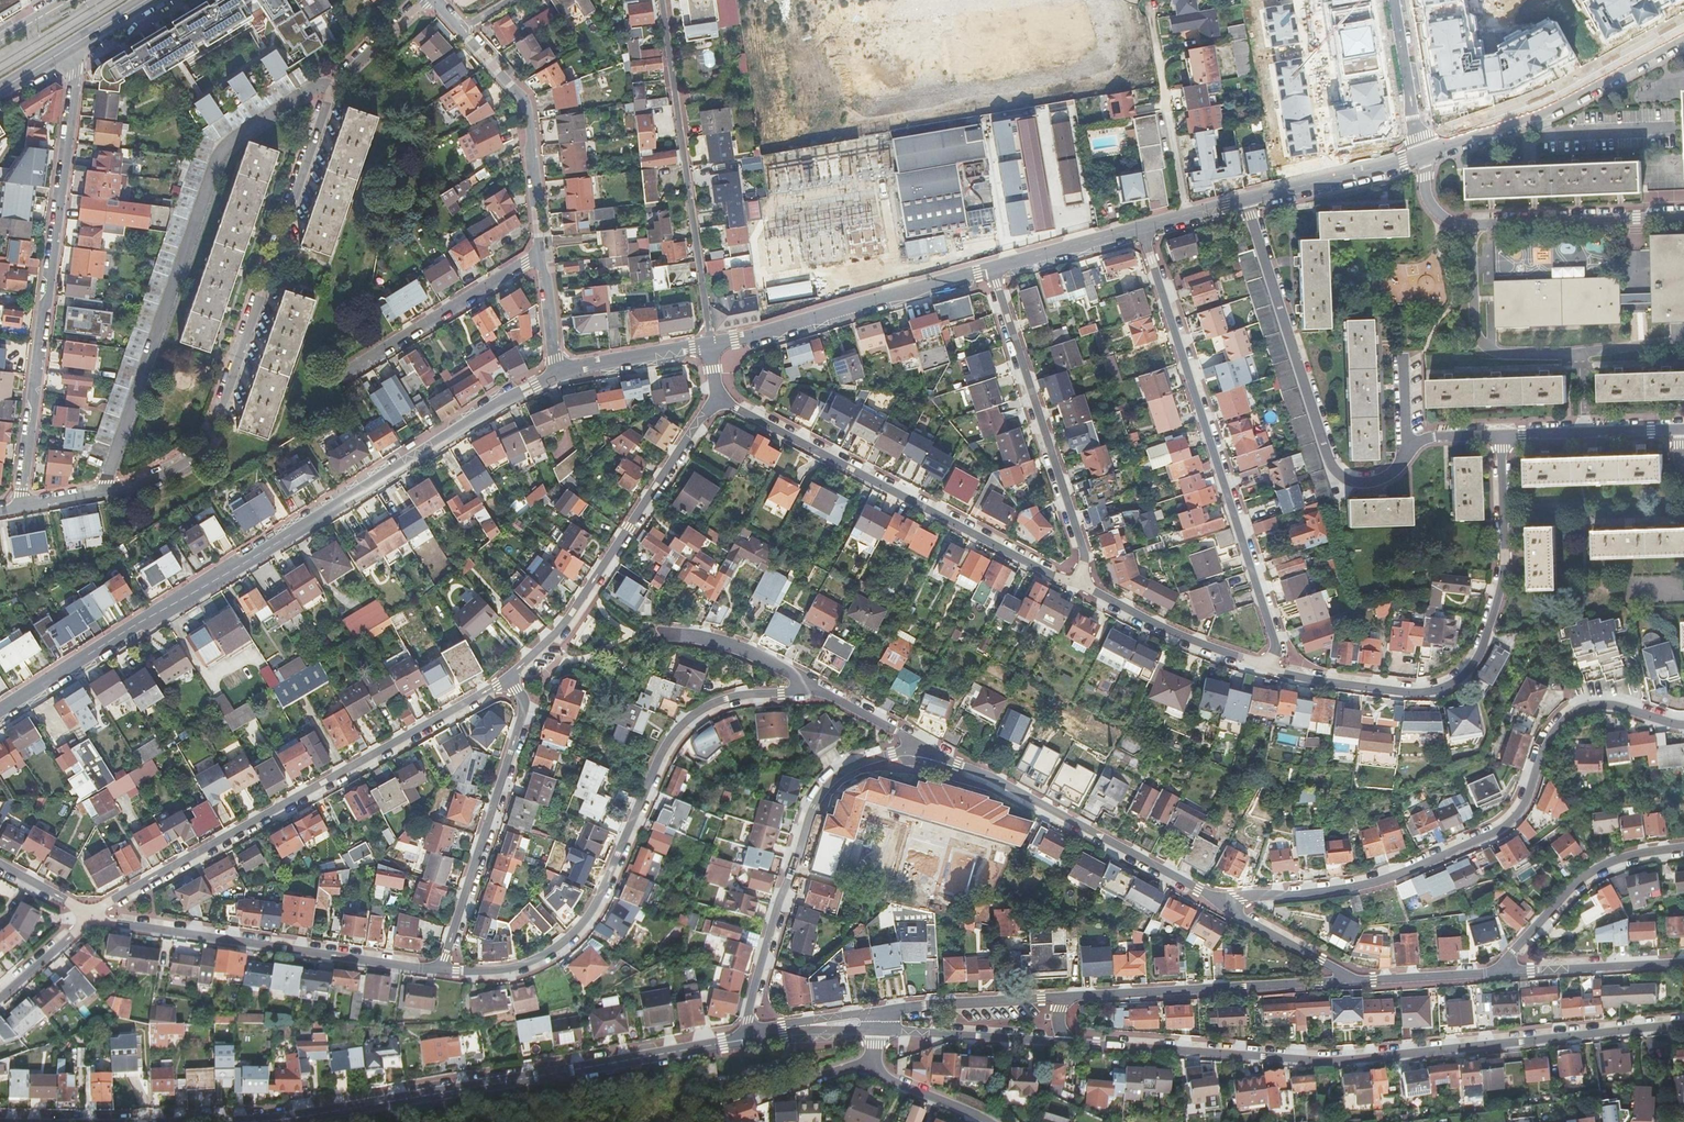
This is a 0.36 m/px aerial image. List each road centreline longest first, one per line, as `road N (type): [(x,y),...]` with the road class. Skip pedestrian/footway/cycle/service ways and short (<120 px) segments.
road 1 (residential): [(420,0),(329,84),(206,437),(134,483),(20,505)]
road 2 (tertiary): [(557,375),(0,712)]
road 3 (residential): [(747,1037),(323,1111),(108,1121)]
road 4 (residential): [(1069,1043),(1326,1061),(1683,1024)]
road 5 (residential): [(1214,898),(1344,887),(1496,830),(1519,803),(1541,741),(1570,708),(1608,705),(1683,723)]
road 6 (residential): [(834,698),(733,699),(685,723),(655,765),(597,902),(561,947),(509,972),(443,969)]
road 7 (residential): [(511,677),(88,916)]
road 8 (residential): [(1498,433),(1415,434),(1389,477),(1367,484),(1330,471),(1245,203)]
road 9 (residential): [(80,40),(20,505)]
road 10 (residential): [(1142,229),(1276,650),(1270,670)]
road 11 (residential): [(1498,433),(1498,563),(1473,656),(1429,688),(1402,690),(1270,670)]
road 12 (residential): [(1088,595),(716,398)]
road 13 (residential): [(938,751),(872,757),(822,784),(777,908),(747,1037)]
road 14 (residential): [(443,969),(88,916)]
road 15 (residential): [(660,0),(709,346)]
road 16 (residential): [(716,398),(570,616),(511,677)]
road 17 (residential): [(1088,595),(1086,559),(994,268)]
road 18 (residential): [(1214,898),(938,751)]
road 19 (residential): [(1683,211),(1443,215),(1429,205),(1421,153)]
road 20 (residential): [(511,677),(525,710),(443,969)]
road 21 (tertiary): [(709,346),(994,268)]
road 22 (tertiary): [(1421,153),(1554,106),(1683,35)]
road 23 (residential): [(1344,982),(1070,996)]
road 24 (residential): [(459,32),(523,99),(542,255)]
road 25 (residential): [(333,385),(542,255)]
road 26 (residential): [(1683,851),(1615,862),(1589,875),(1494,973)]
road 27 (residential): [(1148,6),(1187,218)]
road 28 (residential): [(1270,670),(1176,641),(1088,595)]
road 29 (residential): [(1070,996),(877,1013)]
road 30 (residential): [(876,1033),(1069,1043)]
road 31 (residential): [(1683,963),(1494,973)]
road 32 (tertiary): [(1245,203),(1421,153)]
road 33 (residential): [(1678,427),(1498,433)]
road 34 (residential): [(834,698),(714,641),(668,634)]
road 35 (residential): [(1421,153),(1395,0)]
road 36 (residential): [(1344,982),(1214,898)]
road 37 (tertiary): [(557,375),(709,346)]
road 38 (tertiary): [(994,268),(1142,229)]
road 39 (residential): [(1494,973),(1344,982)]
road 40 (residential): [(877,1013),(747,1037)]
road 41 (residential): [(747,1037),(876,1033)]
road 42 (residential): [(871,1068),(986,1121)]
road 43 (unclassified): [(755,1099),(849,1067),(871,1068)]
road 44 (residential): [(542,255),(557,375)]

